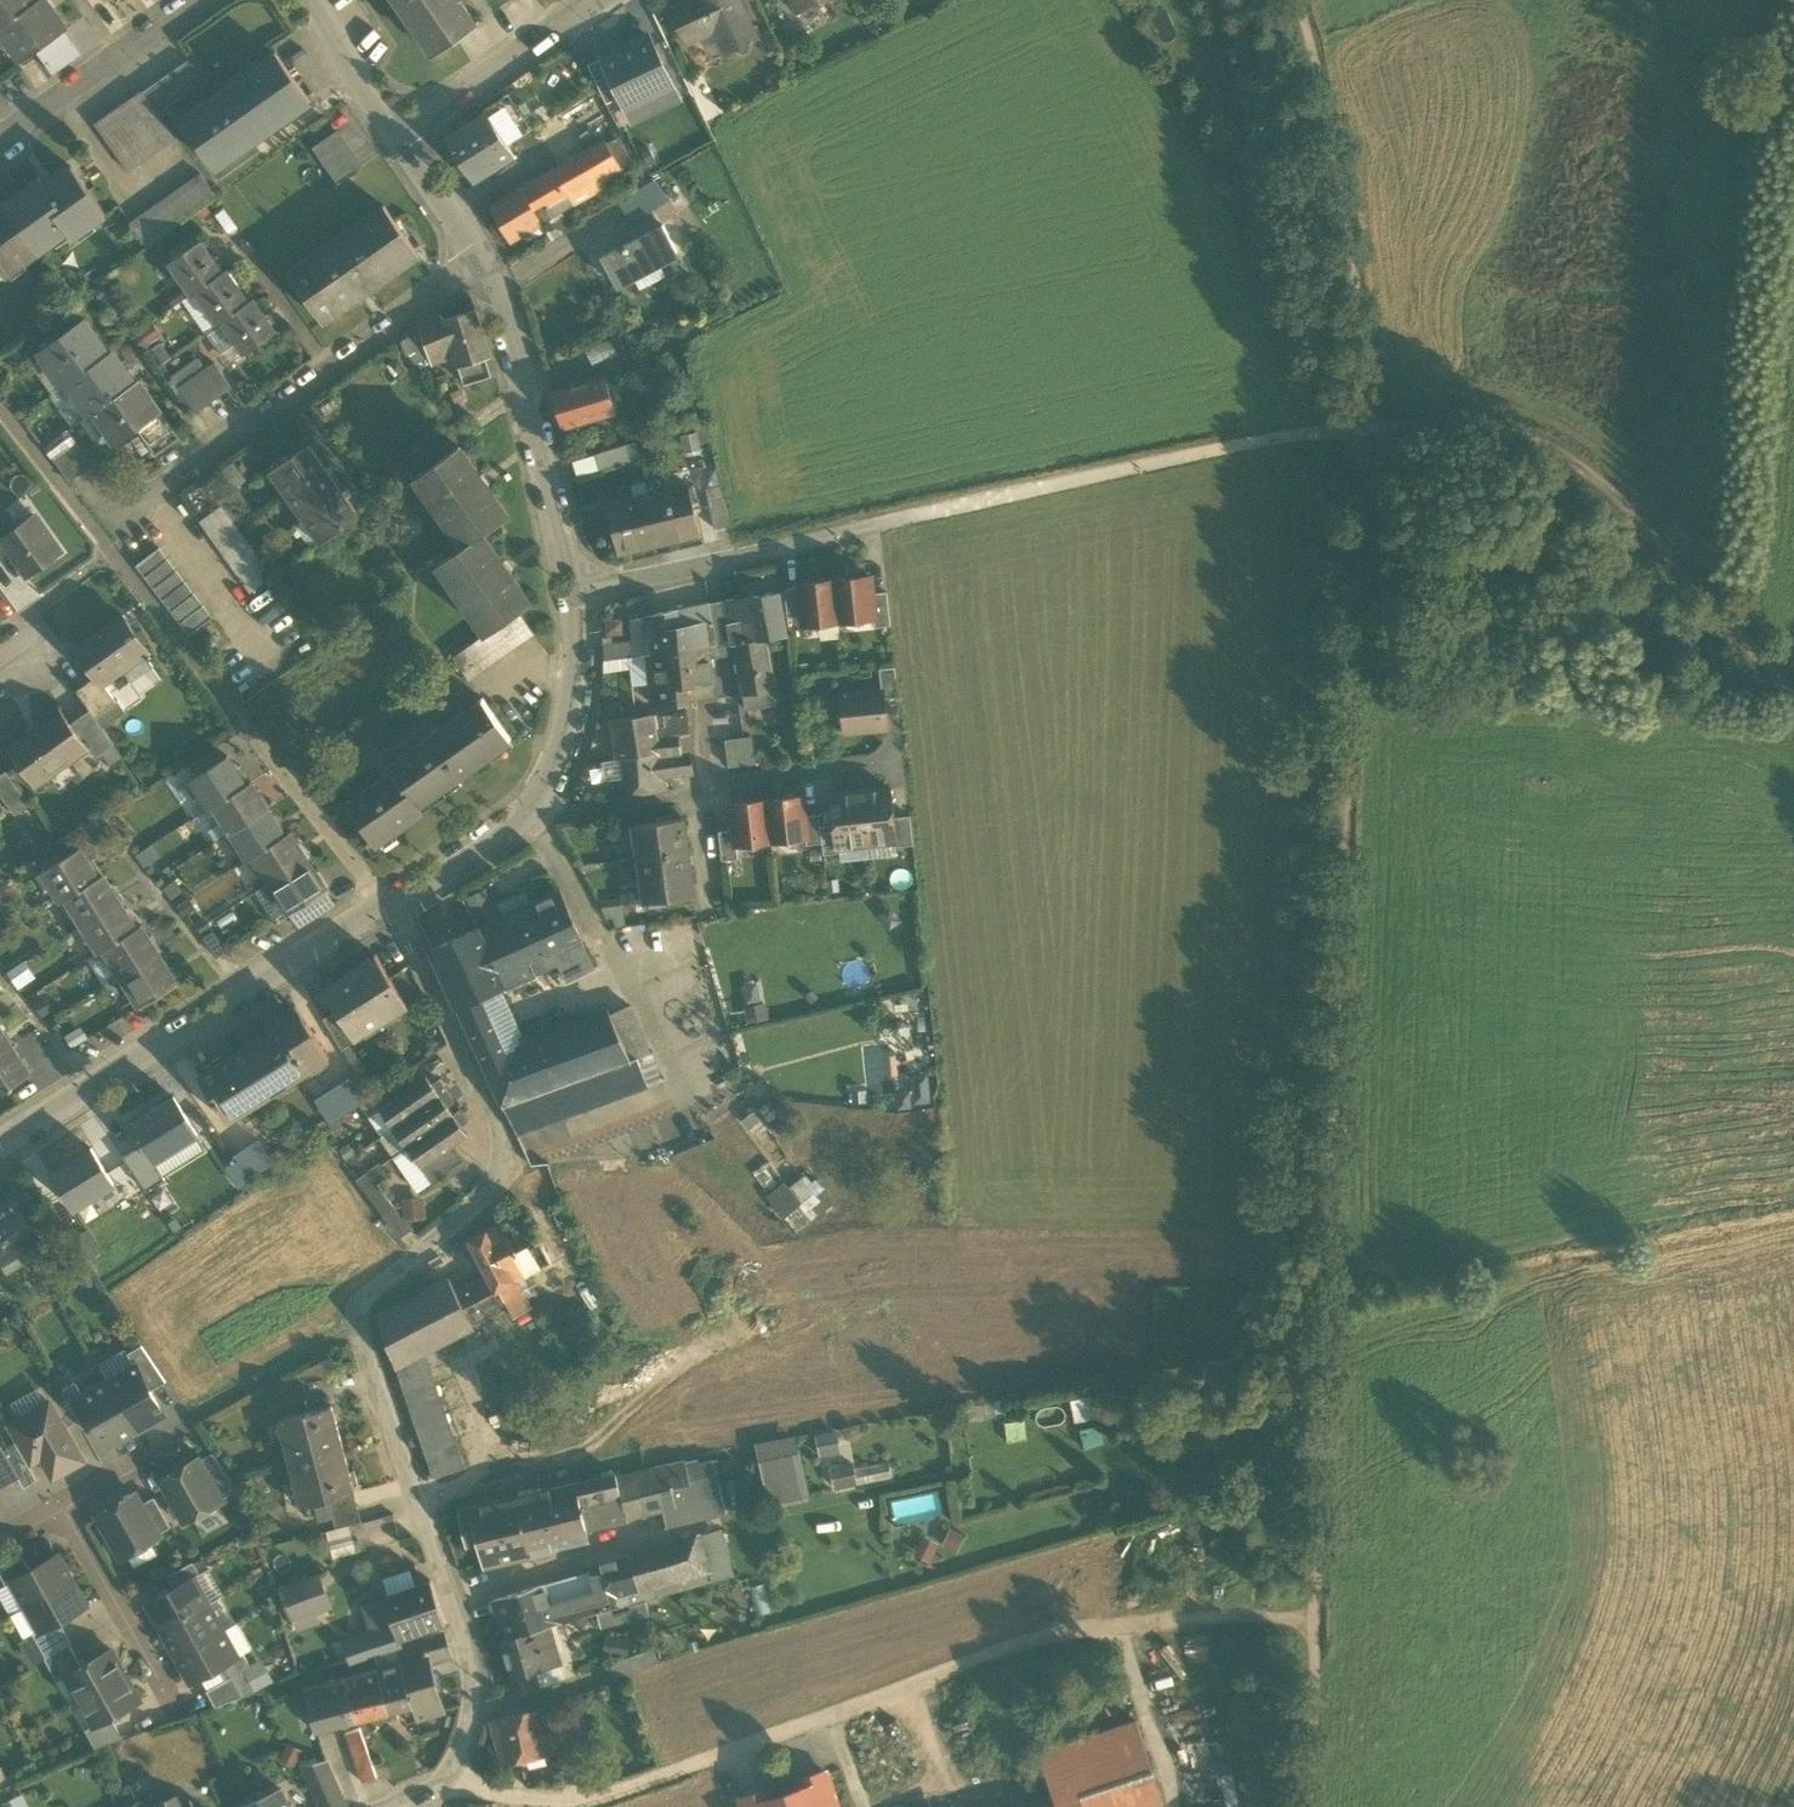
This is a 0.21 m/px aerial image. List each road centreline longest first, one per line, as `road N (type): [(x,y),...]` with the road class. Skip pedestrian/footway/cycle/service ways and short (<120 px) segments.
road 1 (track): [(1309,1806),(1365,430),(1359,293),(1320,66),(1296,0)]
road 2 (track): [(879,525),(1317,427),(1522,436),(1611,475),(1793,705)]
road 3 (unclassified): [(1317,1619),(1119,1618),(597,1798),(535,1798),(446,1781)]
road 4 (residential): [(421,1503),(358,1325),(366,1294),(485,1179),(500,1134),(389,907)]
road 5 (residential): [(0,1147),(389,907)]
road 6 (residential): [(481,259),(124,511)]
road 7 (residential): [(579,600),(526,359),(500,285),(481,259)]
road 8 (residential): [(579,600),(879,525)]
road 9 (residential): [(446,1781),(478,1690),(421,1503)]
road 10 (residential): [(509,821),(561,757),(587,662),(579,600)]
road 11 (residential): [(192,0),(0,138)]
road 12 (residential): [(413,140),(601,0)]
road 13 (residential): [(59,1508),(176,1708)]
road 14 (residential): [(421,1503),(624,1459)]
road 15 (residential): [(509,821),(689,794),(704,781)]
road 16 (residential): [(704,781),(901,759)]
road 17 (residential): [(413,140),(311,0)]
road 18 (track): [(1119,1618),(1173,1775)]
road 19 (residential): [(59,1508),(158,1450),(191,1418)]
road 20 (residential): [(389,907),(509,821)]
road 21 (residential): [(481,259),(413,140)]

